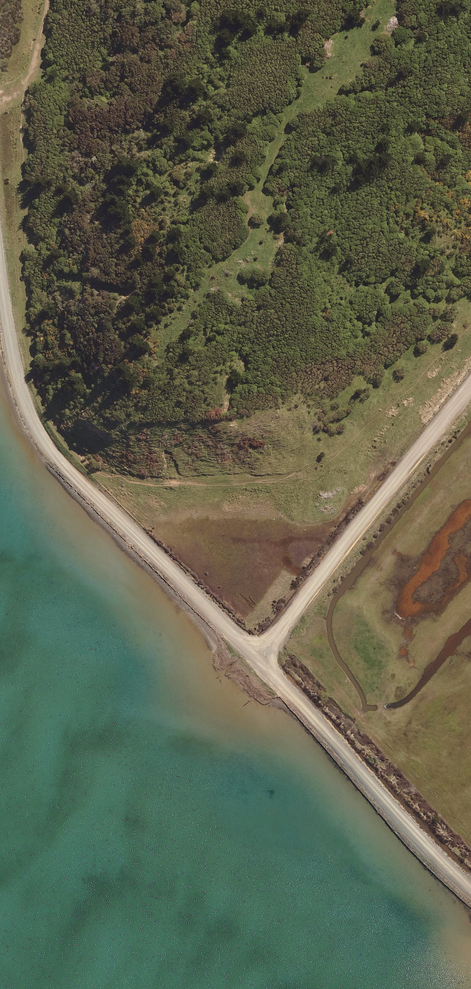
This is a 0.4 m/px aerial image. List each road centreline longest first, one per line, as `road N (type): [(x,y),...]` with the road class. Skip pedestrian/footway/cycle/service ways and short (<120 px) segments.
road 1 (unclassified): [(0,266),(13,359),(47,444),(260,660)]
road 2 (unclassified): [(470,386),(260,660)]
road 3 (unclassified): [(260,660),(470,890)]

